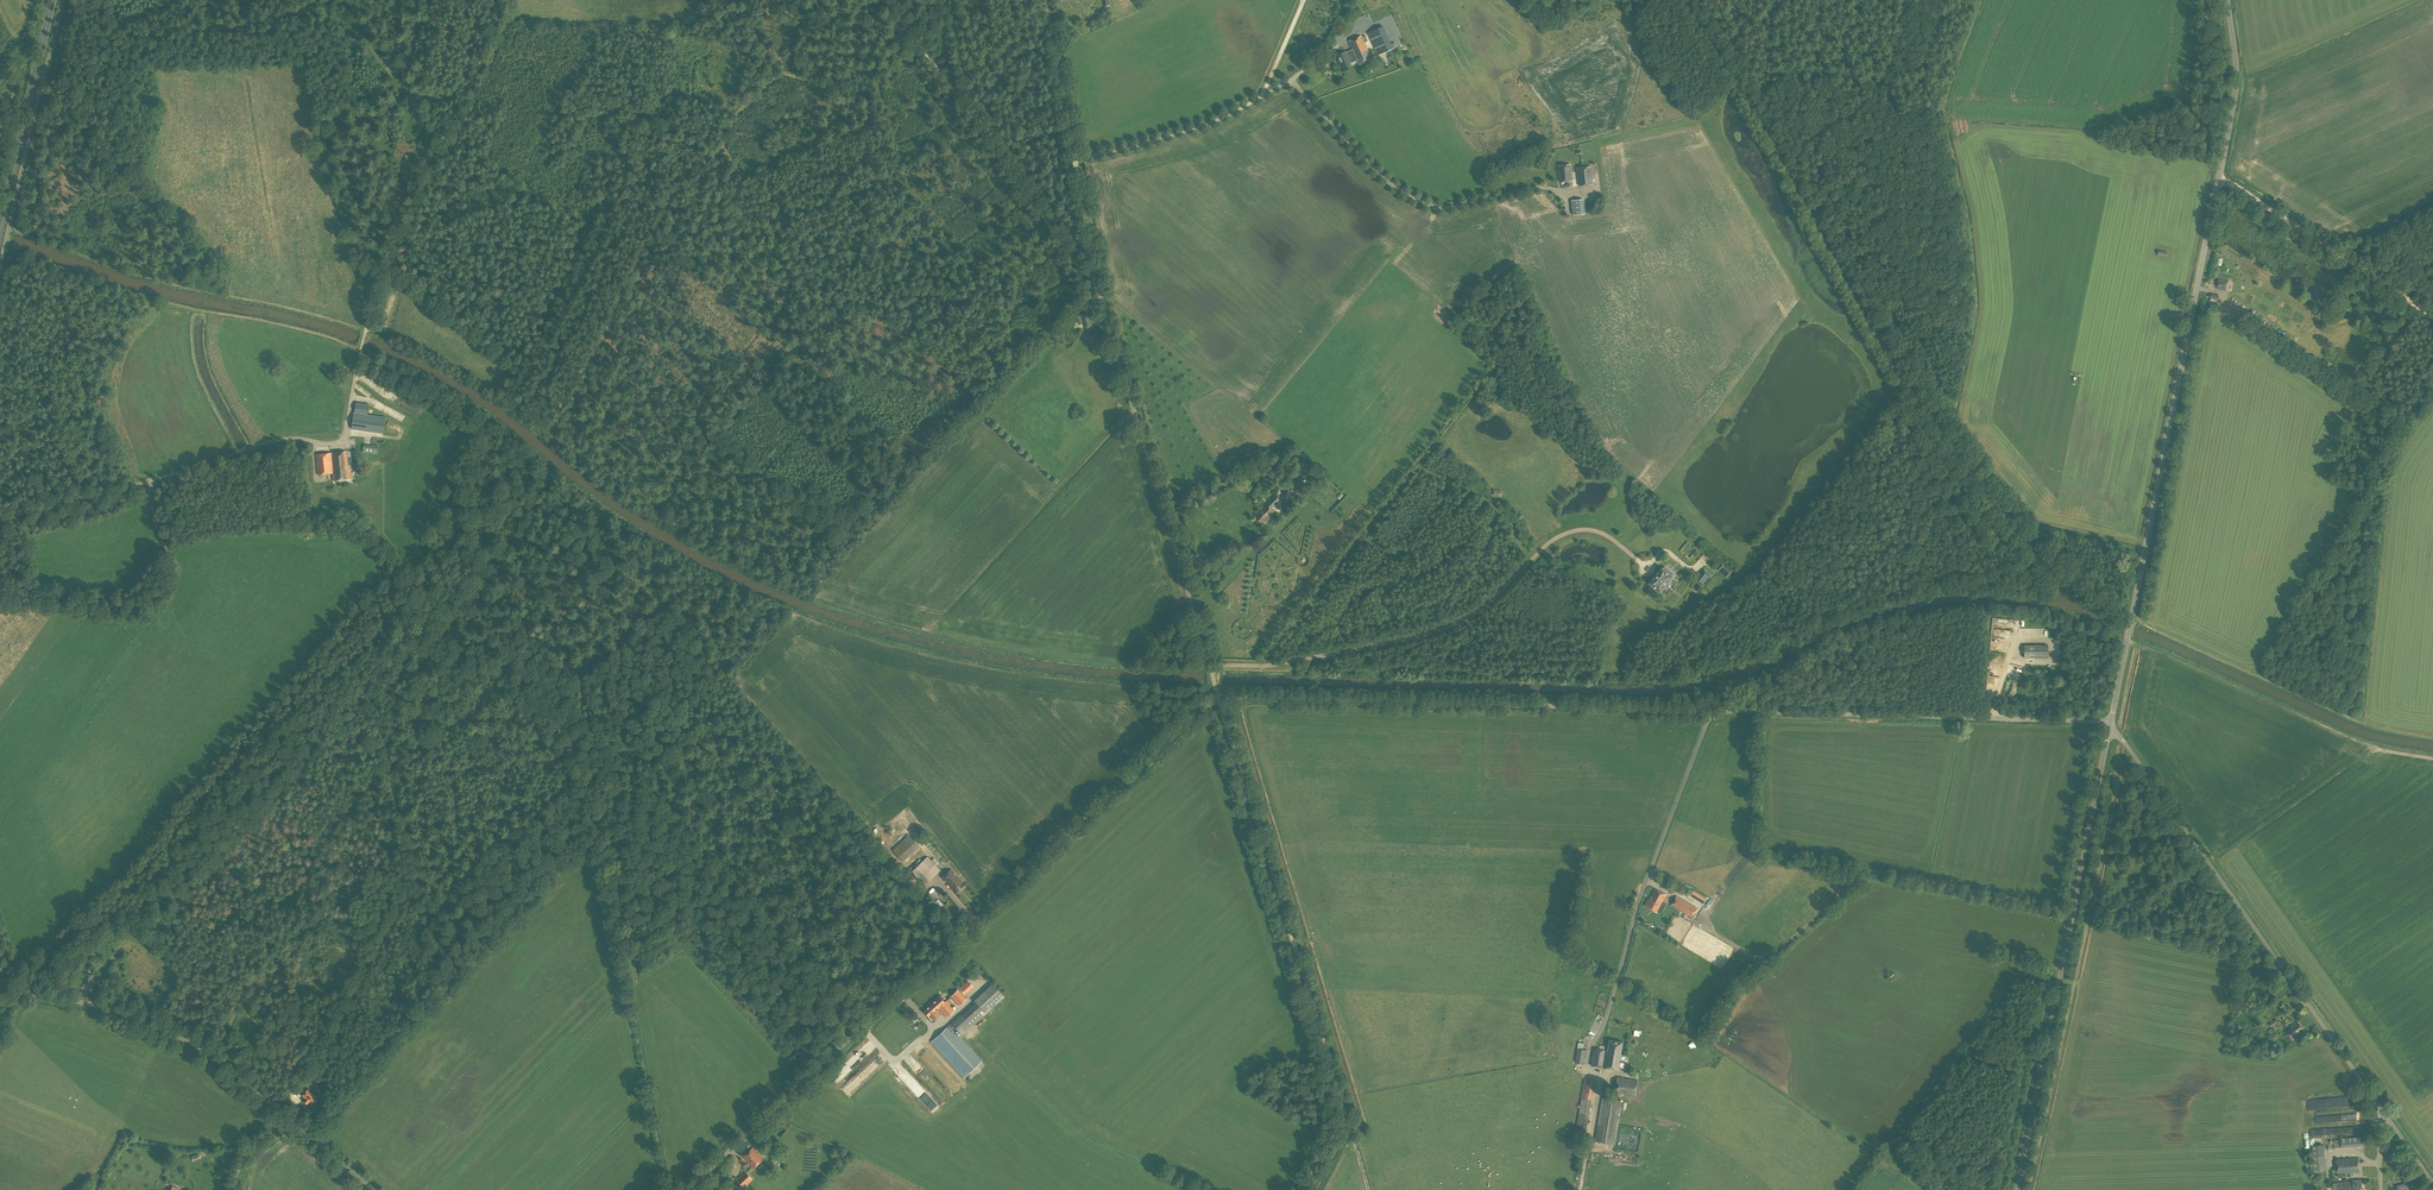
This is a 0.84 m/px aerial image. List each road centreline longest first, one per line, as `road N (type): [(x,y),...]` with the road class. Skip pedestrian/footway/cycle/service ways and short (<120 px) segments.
road 1 (unclassified): [(2111,725),(1220,700)]
road 2 (tertiary): [(2111,725),(2236,98),(2227,0)]
road 3 (unclassified): [(1220,700),(1102,292),(1042,0)]
road 4 (unclassified): [(689,1189),(1220,700)]
road 5 (track): [(917,41),(866,90),(789,78),(764,88),(714,158),(671,198),(587,374),(550,421)]
road 6 (tertiary): [(2019,1189),(2111,725)]
road 7 (unclassified): [(2391,1103),(2111,725)]
road 8 (track): [(0,520),(265,443),(341,441),(361,351)]
road 9 (track): [(1220,700),(1344,1102)]
road 10 (track): [(580,230),(588,211),(525,198),(474,174),(329,0)]
road 11 (track): [(1102,292),(887,0)]
road 12 (track): [(729,138),(749,195),(814,289),(957,362)]
road 13 (track): [(646,779),(877,1015)]
road 14 (unclassified): [(286,1116),(187,1039),(100,1006),(0,985)]
road 15 (track): [(382,255),(490,39),(497,0)]
road 16 (track): [(2432,321),(2220,179)]
road 17 (primary): [(0,233),(52,0)]
road 18 (track): [(705,658),(629,709),(623,732),(636,766)]

